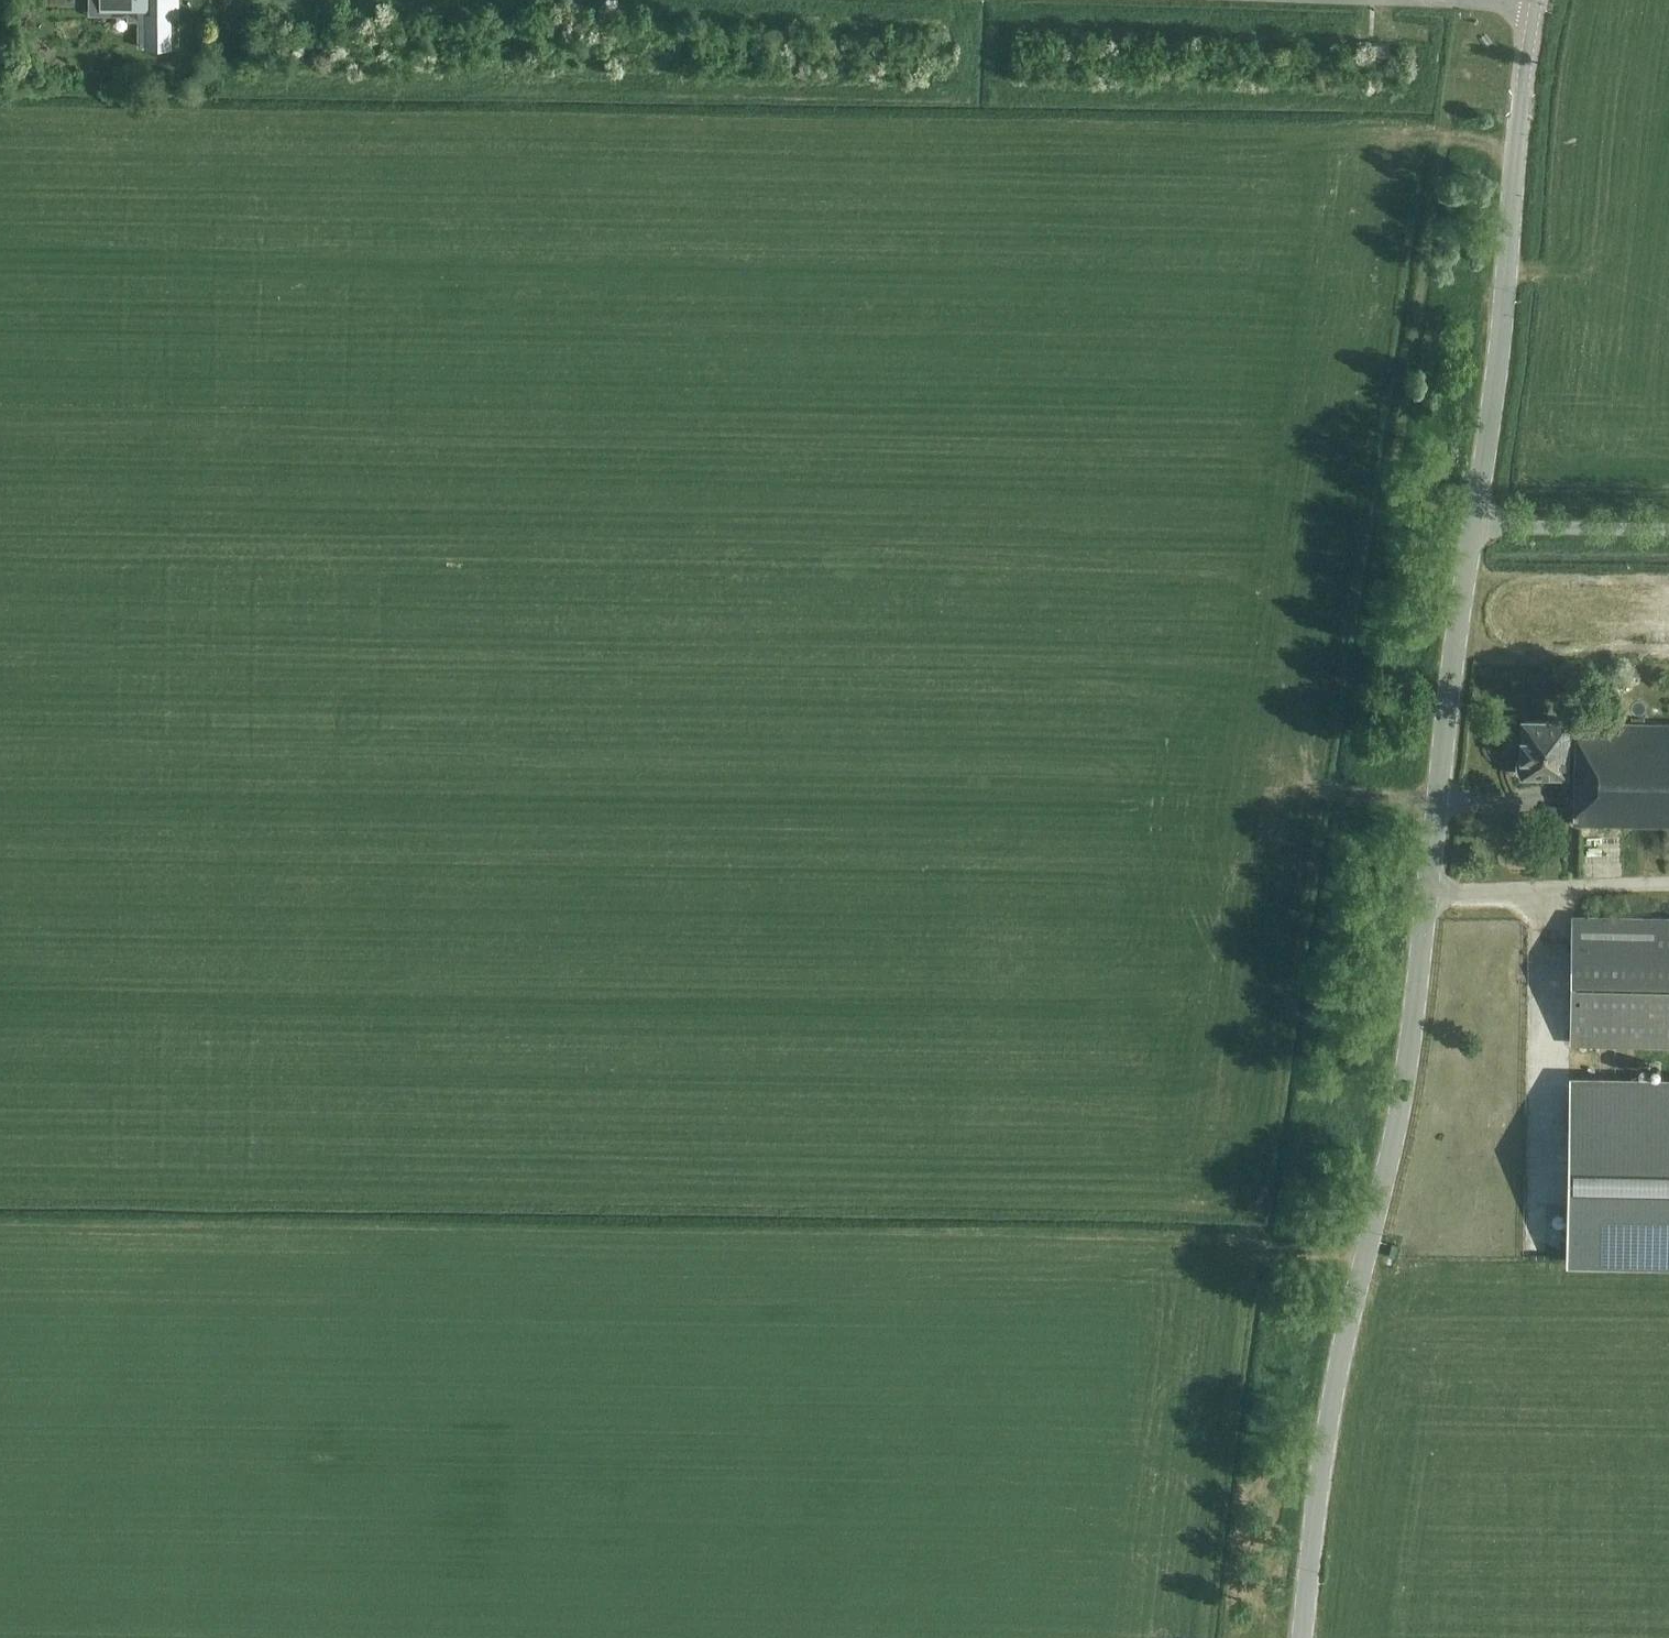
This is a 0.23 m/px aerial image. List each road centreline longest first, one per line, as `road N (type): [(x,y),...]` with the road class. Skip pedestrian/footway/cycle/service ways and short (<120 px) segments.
road 1 (tertiary): [(1307,1637),(1326,1444),(1409,1099),(1475,534)]
road 2 (tertiary): [(1475,534),(1541,1)]
road 3 (unclassified): [(1668,538),(1475,534)]

